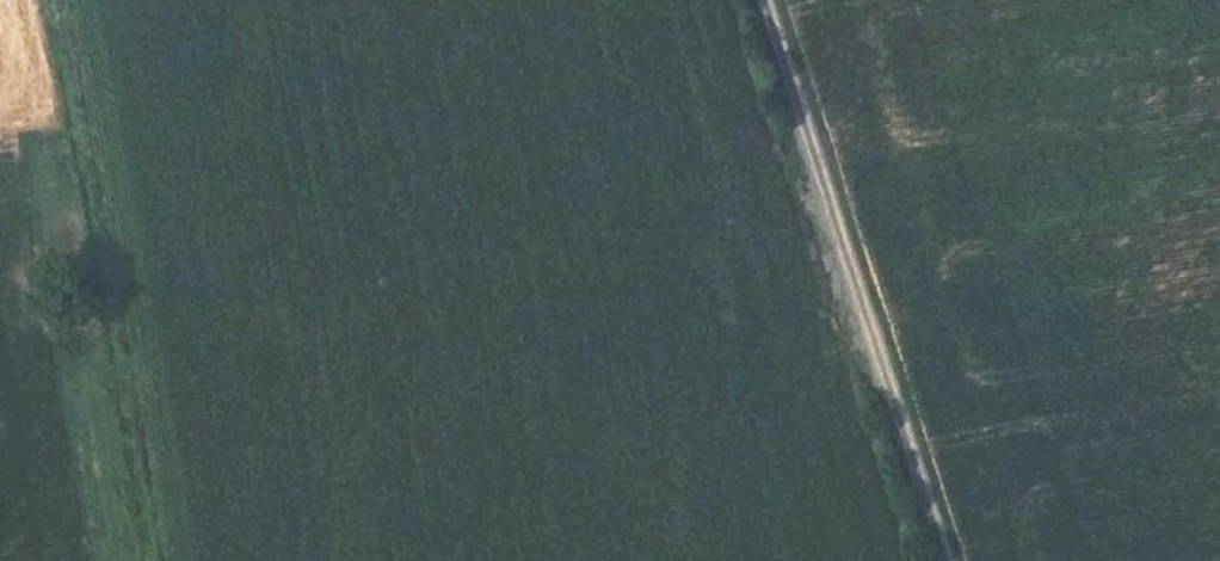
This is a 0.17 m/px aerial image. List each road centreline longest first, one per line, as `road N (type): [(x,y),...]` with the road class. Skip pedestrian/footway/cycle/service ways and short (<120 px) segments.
road 1 (track): [(772,0),(947,560)]

